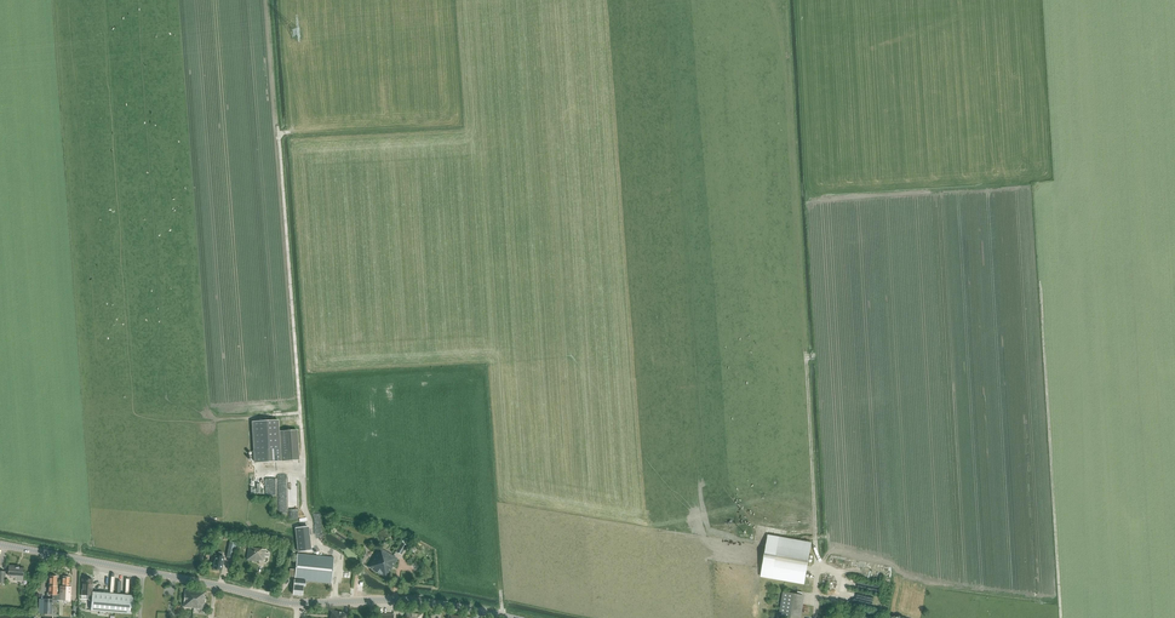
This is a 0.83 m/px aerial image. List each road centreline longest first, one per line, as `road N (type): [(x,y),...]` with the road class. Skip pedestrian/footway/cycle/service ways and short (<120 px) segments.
road 1 (track): [(784,0),(815,617)]
road 2 (unclassified): [(511,617),(407,600),(299,604),(0,545)]
road 3 (track): [(279,134),(304,503),(318,546),(340,556),(333,603)]
road 4 (track): [(1035,189),(1061,617)]
road 5 (track): [(278,127),(279,134),(290,133),(283,0)]

